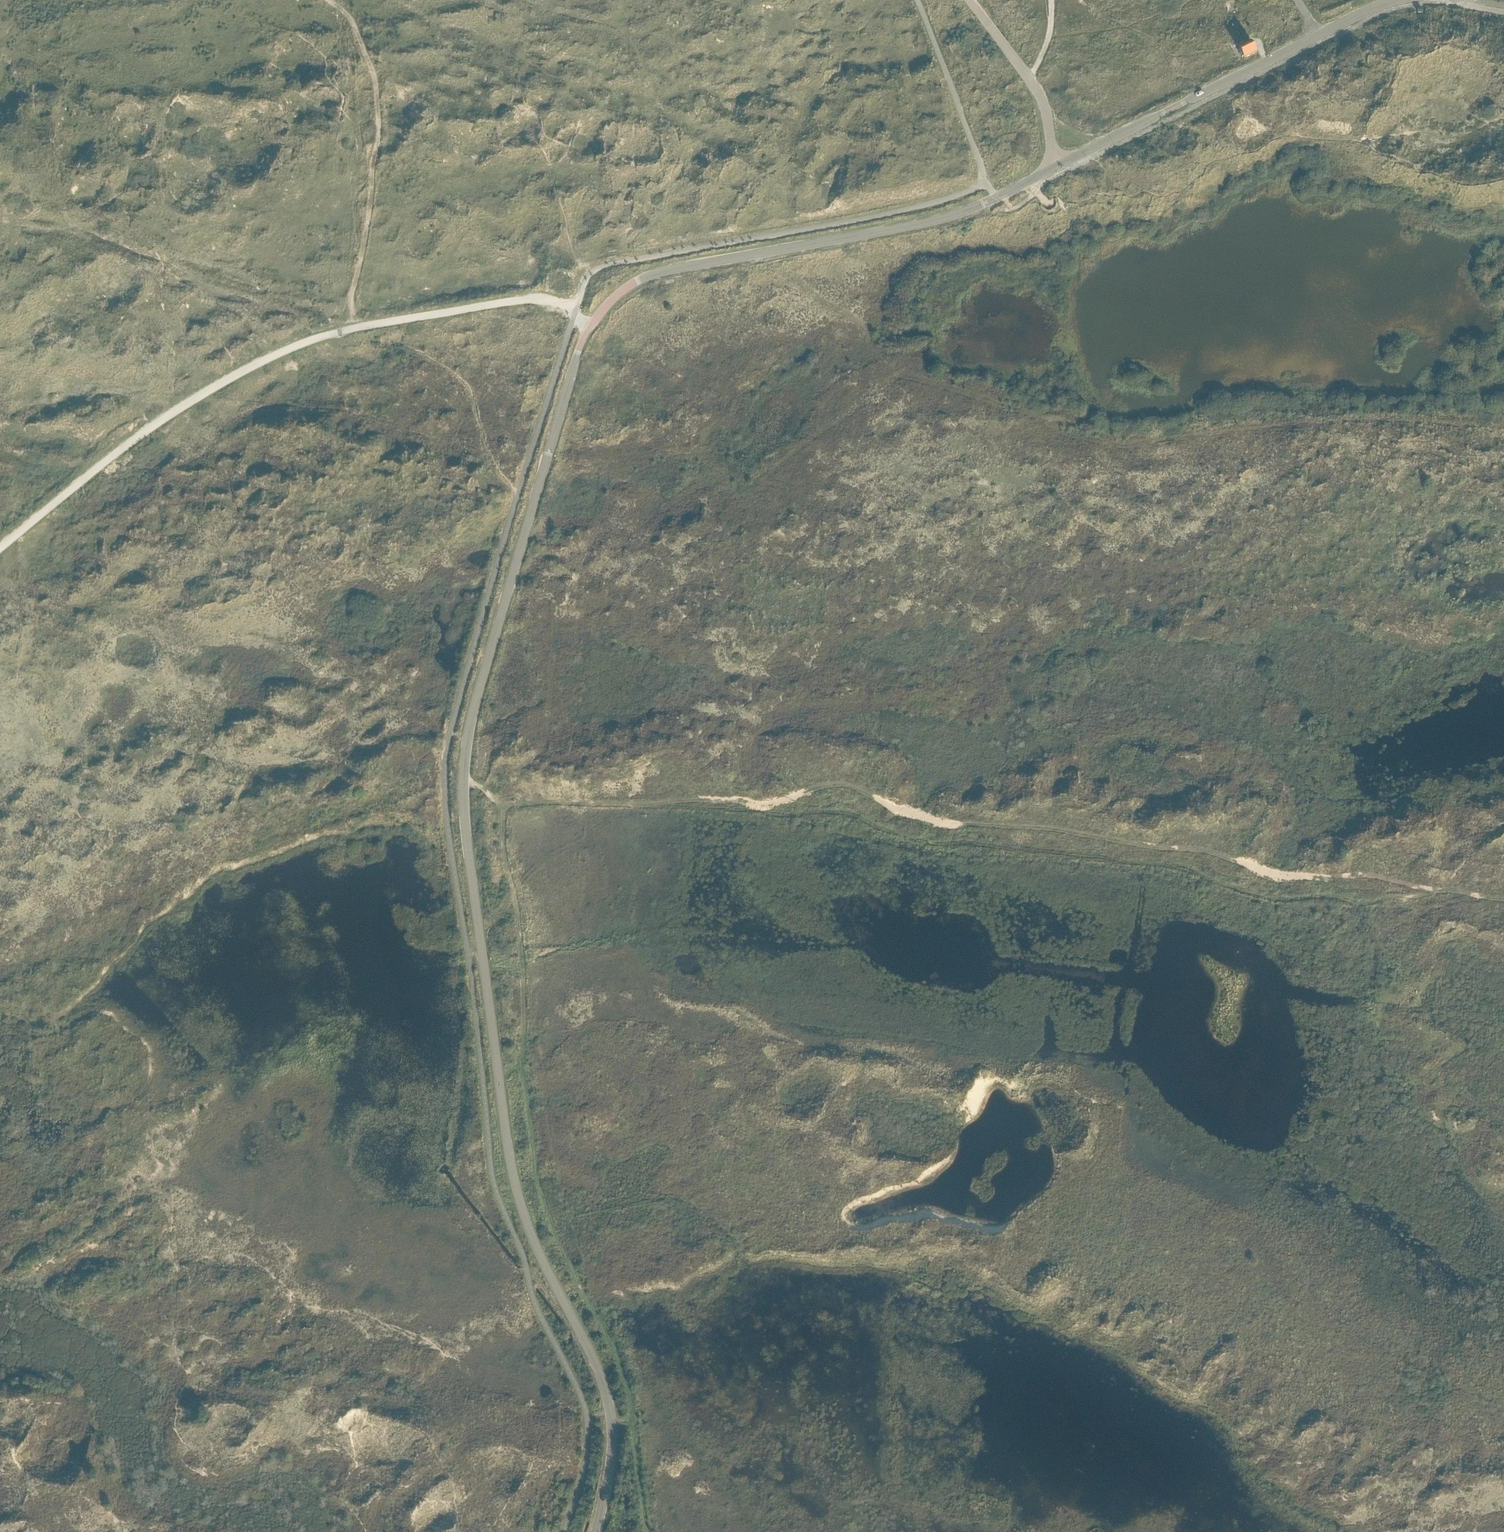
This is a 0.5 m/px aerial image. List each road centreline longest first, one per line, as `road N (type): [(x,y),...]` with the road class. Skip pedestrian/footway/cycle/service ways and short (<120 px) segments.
road 1 (tertiary): [(596,1531),(612,1457),(611,1411),(518,1196),(464,803),(471,721),(590,327)]
road 2 (track): [(464,782),(503,804),(840,811),(933,843),(1157,865),(1257,897),(1364,901),(1447,891),(1503,899)]
road 3 (track): [(503,804),(520,924),(522,1071),(535,1167),(627,1388),(646,1531)]
road 4 (tertiary): [(590,327),(650,276),(928,223),(1061,166)]
road 5 (unclassified): [(1061,166),(1317,38)]
road 6 (unclassified): [(1061,166),(1044,104),(969,0)]

